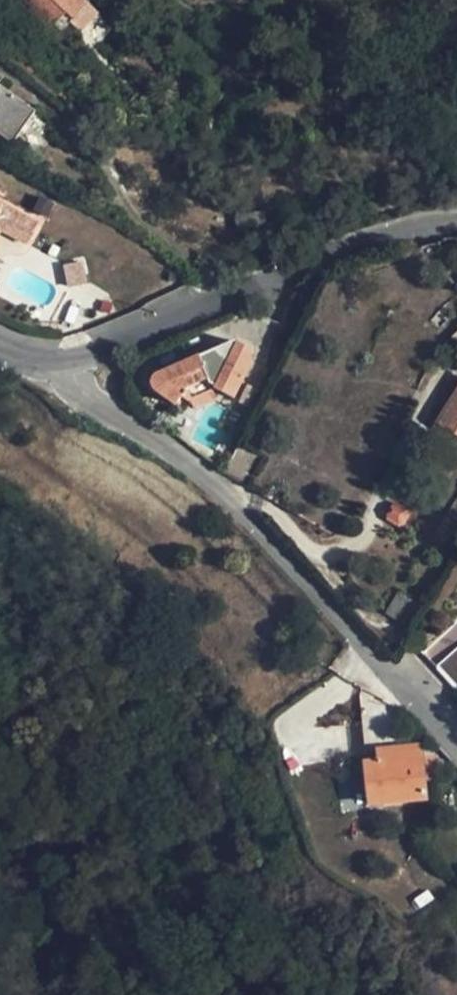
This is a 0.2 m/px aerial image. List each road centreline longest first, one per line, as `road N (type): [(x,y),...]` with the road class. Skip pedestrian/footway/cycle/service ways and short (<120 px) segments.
road 1 (residential): [(55,355),(85,404),(194,469),(456,734)]
road 2 (tertiary): [(456,222),(291,268),(169,321),(55,355)]

